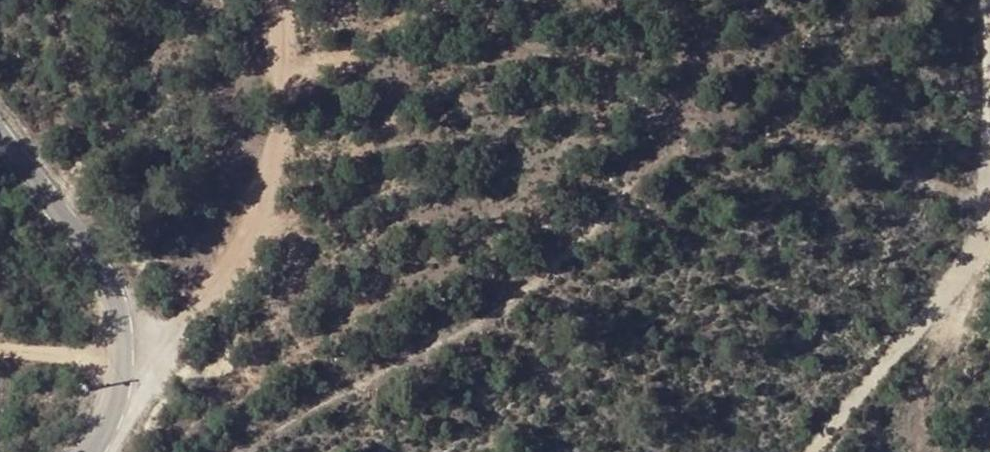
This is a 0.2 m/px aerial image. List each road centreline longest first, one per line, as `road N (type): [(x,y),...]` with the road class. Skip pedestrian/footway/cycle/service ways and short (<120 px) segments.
road 1 (track): [(0,353),(137,364),(229,273),(283,136),(280,0)]
road 2 (tertiary): [(94,451),(113,429),(137,364),(135,300),(120,255),(0,119)]
road 3 (track): [(989,240),(807,451)]

